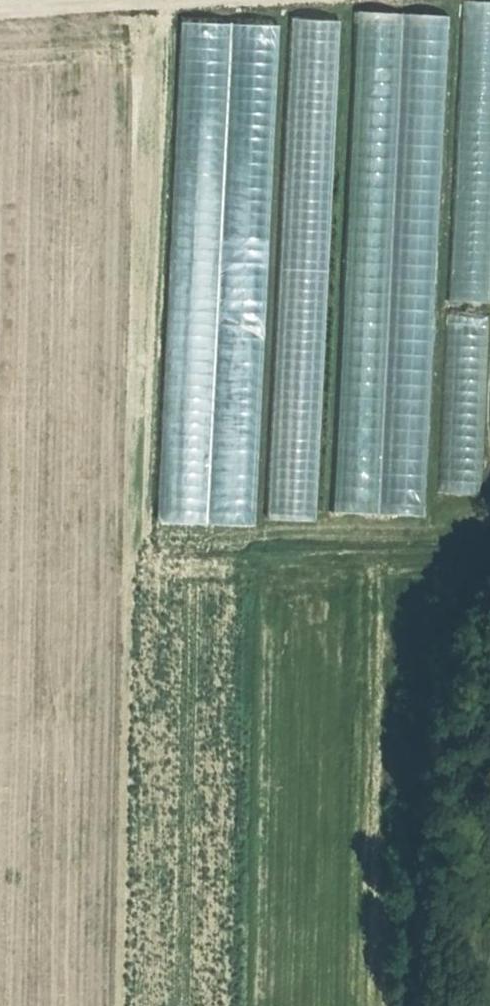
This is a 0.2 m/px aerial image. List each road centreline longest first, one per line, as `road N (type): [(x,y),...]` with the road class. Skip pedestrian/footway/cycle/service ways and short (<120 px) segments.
road 1 (track): [(424,1005),(417,845),(436,626),(489,571)]

